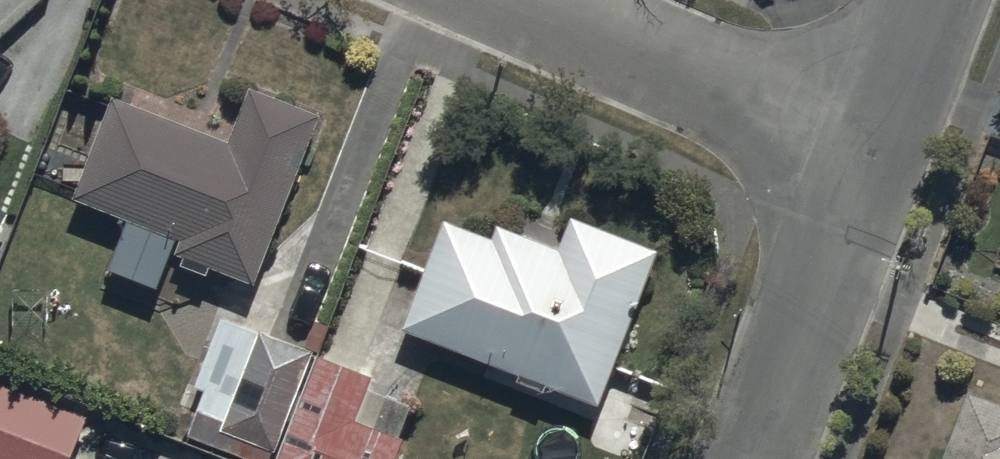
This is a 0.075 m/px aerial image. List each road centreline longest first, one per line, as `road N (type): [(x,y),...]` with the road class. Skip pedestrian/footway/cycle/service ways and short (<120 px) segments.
road 1 (residential): [(876,138),(539,0)]
road 2 (residential): [(876,138),(751,458)]
road 3 (residential): [(930,0),(876,138)]

